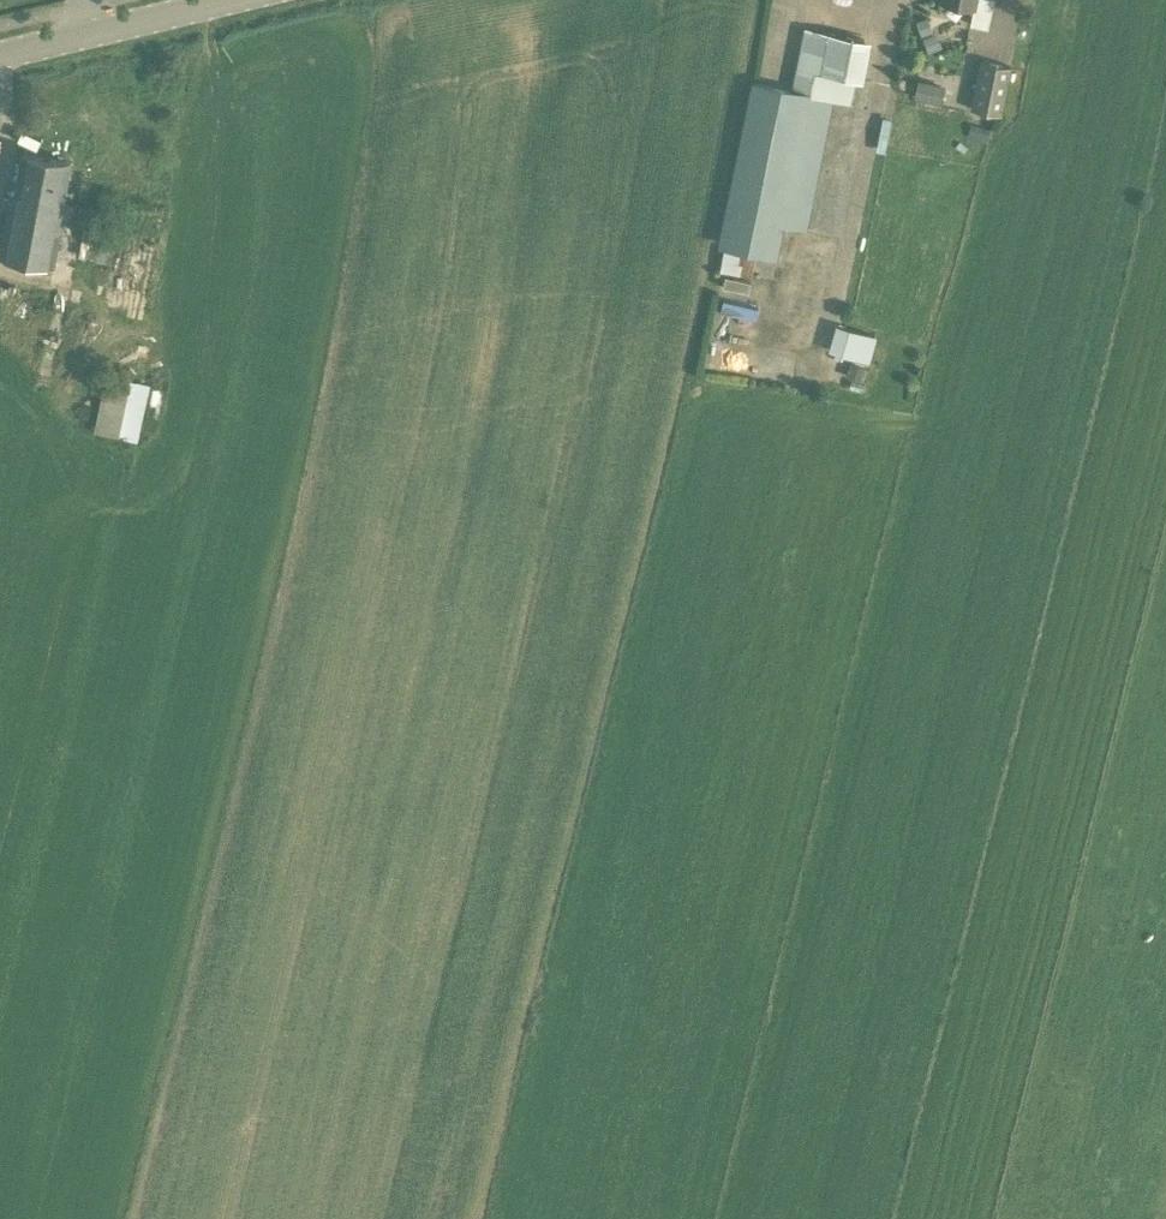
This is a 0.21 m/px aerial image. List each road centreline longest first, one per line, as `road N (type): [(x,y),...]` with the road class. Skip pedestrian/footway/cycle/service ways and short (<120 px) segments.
road 1 (tertiary): [(0,54),(227,0)]

